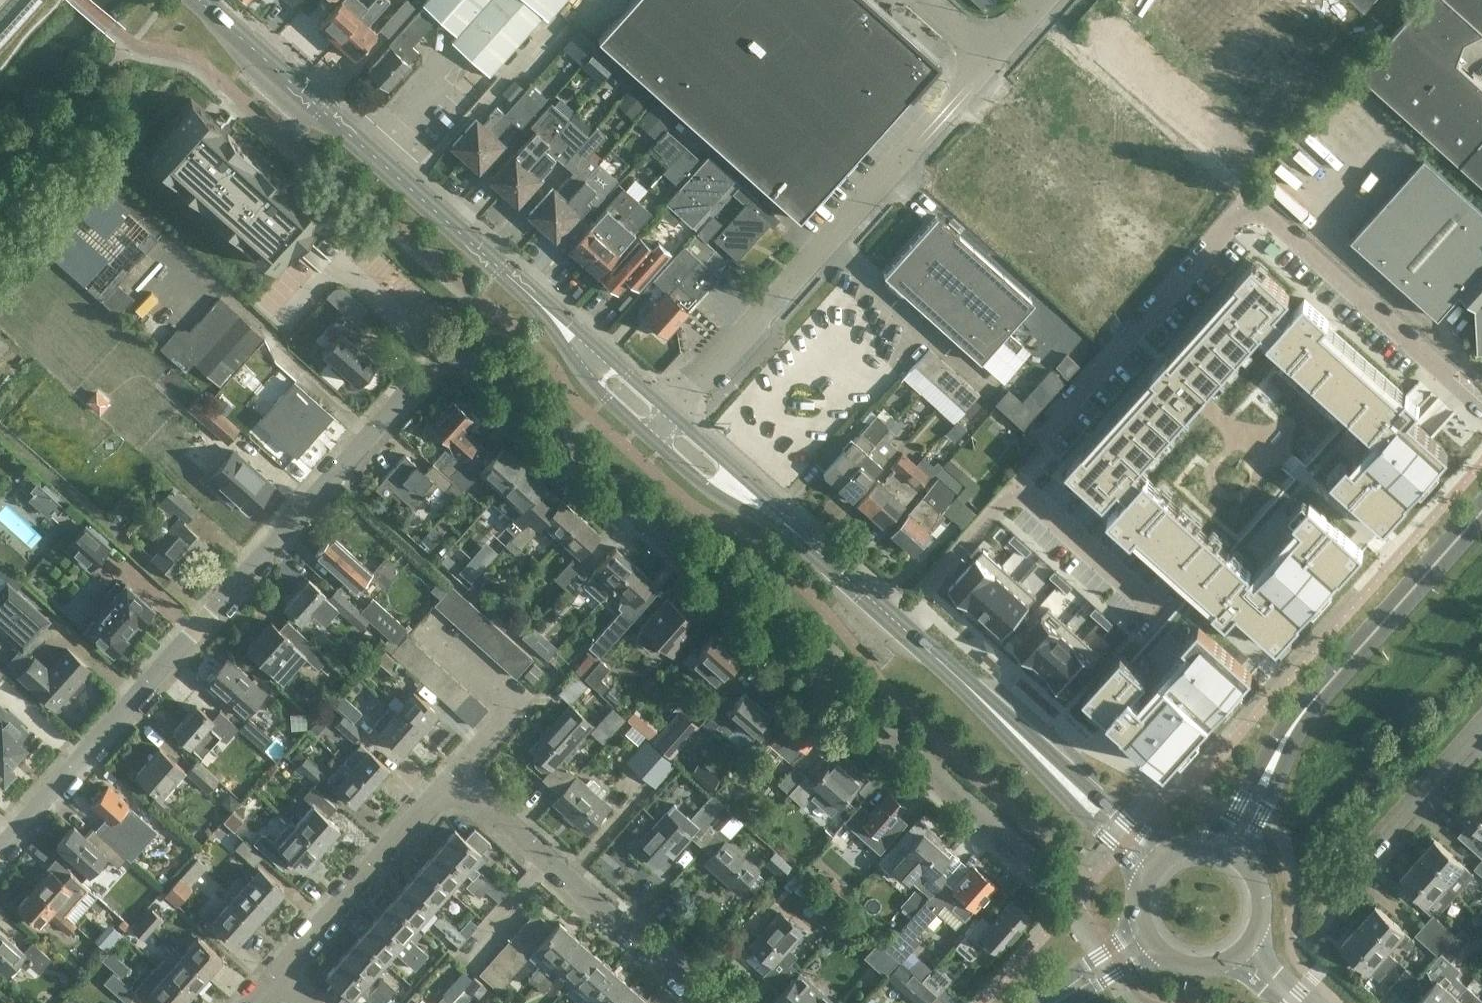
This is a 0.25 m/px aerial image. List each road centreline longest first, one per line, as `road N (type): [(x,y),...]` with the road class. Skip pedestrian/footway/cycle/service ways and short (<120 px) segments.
road 1 (residential): [(1053,878),(565,444),(466,358),(450,356)]
road 2 (residential): [(0,847),(426,367),(450,356)]
road 3 (residential): [(1481,411),(1252,201),(1035,438)]
road 4 (unclassified): [(671,413),(992,59)]
road 5 (tertiary): [(513,278),(202,0)]
road 6 (residential): [(711,1002),(482,797),(460,796)]
road 7 (tertiary): [(969,686),(998,727),(1119,850),(1141,888)]
road 8 (residential): [(276,975),(436,796),(460,796)]
road 9 (tertiary): [(1173,849),(1137,830),(969,686)]
road 10 (residential): [(1481,723),(1321,904)]
road 11 (residential): [(460,796),(459,768),(515,705),(427,626)]
road 12 (tertiary): [(1331,680),(1481,511)]
road 13 (tertiary): [(513,278),(595,388),(650,437)]
road 14 (tertiary): [(671,413),(513,278)]
road 15 (tertiary): [(1331,680),(1276,733),(1208,843)]
road 16 (tertiary): [(650,437),(724,500),(818,552)]
road 17 (tertiary): [(1249,865),(1294,740),(1331,680)]
road 18 (tertiary): [(818,552),(671,413)]
road 19 (tertiary): [(969,686),(818,552)]
road 20 (tertiary): [(1140,918),(1034,1002)]

